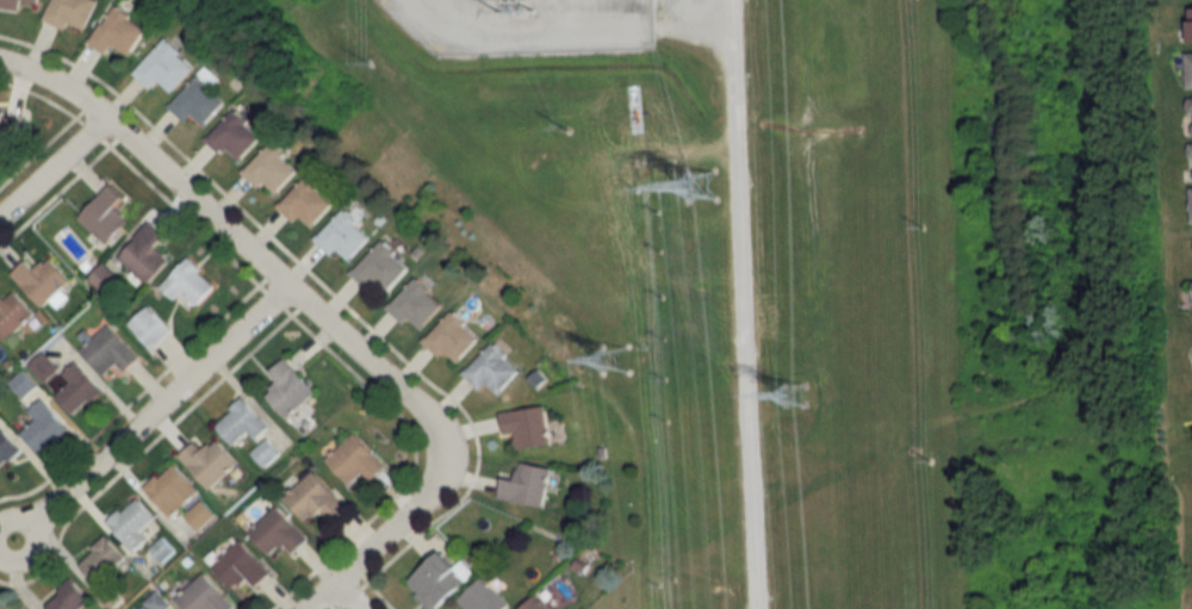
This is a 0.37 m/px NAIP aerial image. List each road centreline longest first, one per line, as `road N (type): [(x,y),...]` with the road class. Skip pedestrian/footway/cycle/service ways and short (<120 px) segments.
road 1 (residential): [(0,64),(61,91),(104,122),(417,409),(432,456)]
road 2 (residential): [(14,541),(284,286)]
road 3 (residential): [(432,456),(408,511),(307,608)]
road 4 (residential): [(0,217),(104,122)]

